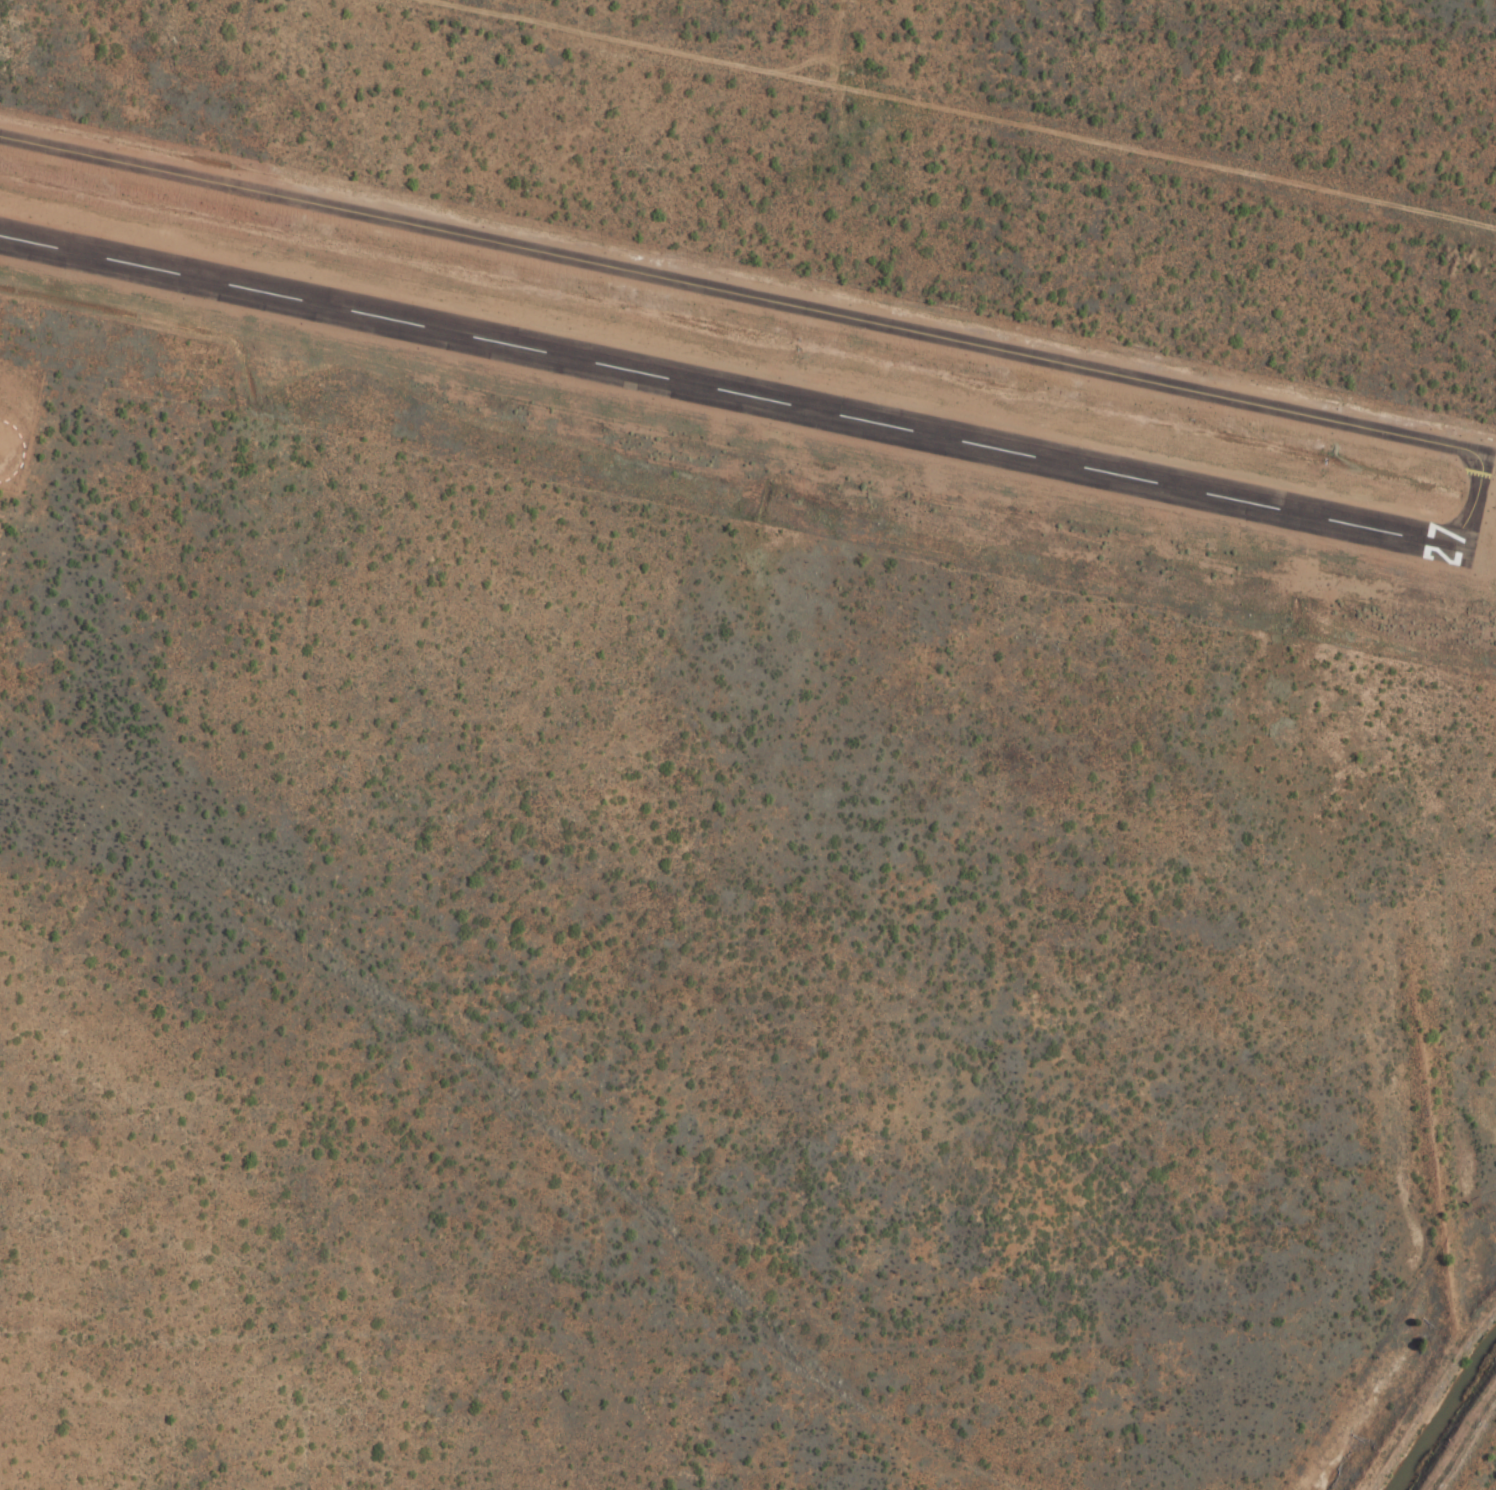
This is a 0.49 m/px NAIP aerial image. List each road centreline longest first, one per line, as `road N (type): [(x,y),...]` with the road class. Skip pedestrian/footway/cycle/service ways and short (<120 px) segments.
road 1 (residential): [(431,0),(1495,227)]

